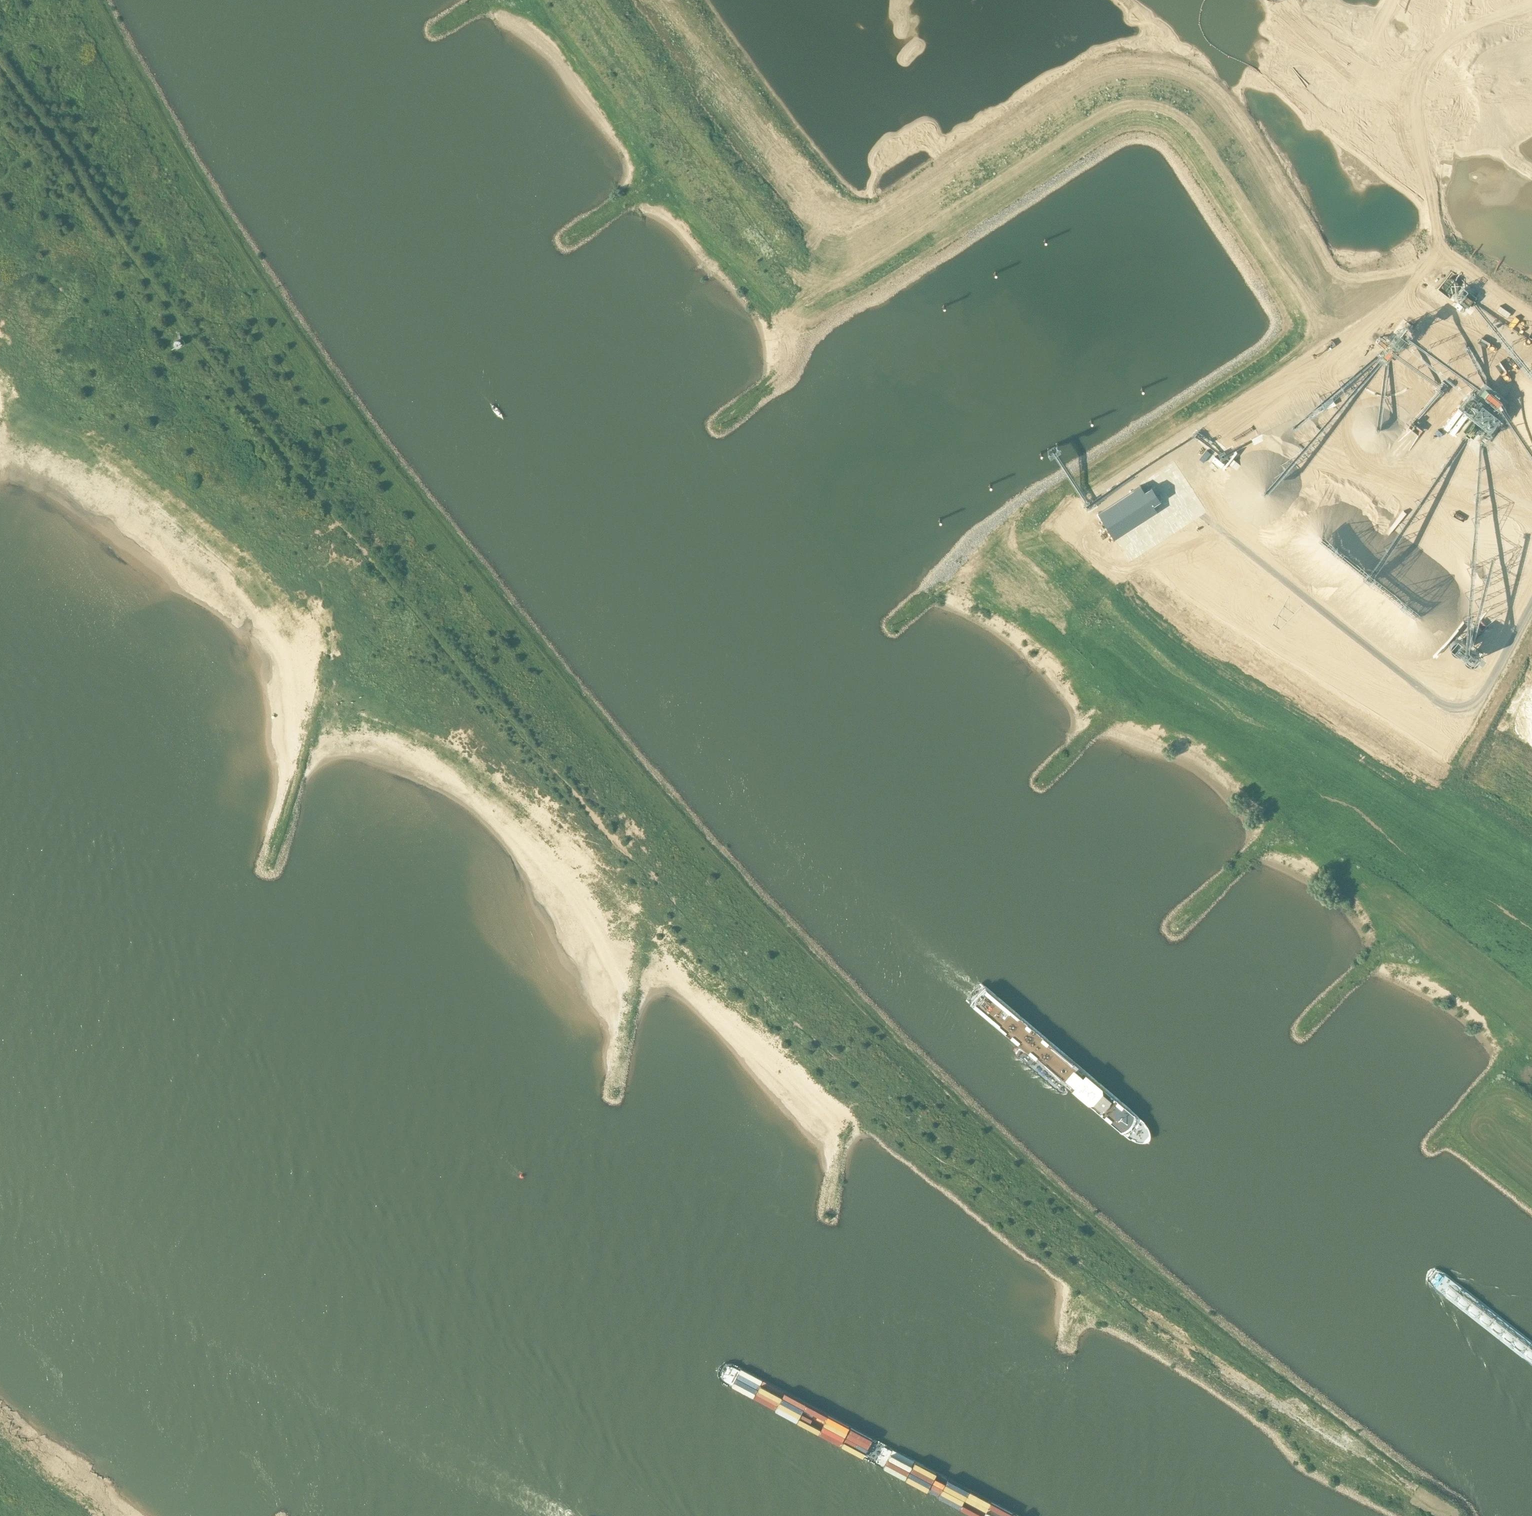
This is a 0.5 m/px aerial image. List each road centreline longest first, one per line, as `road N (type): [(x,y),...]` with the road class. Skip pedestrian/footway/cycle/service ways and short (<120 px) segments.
road 1 (unclassified): [(1531,601),(1481,696),(1449,707),(1191,506)]

